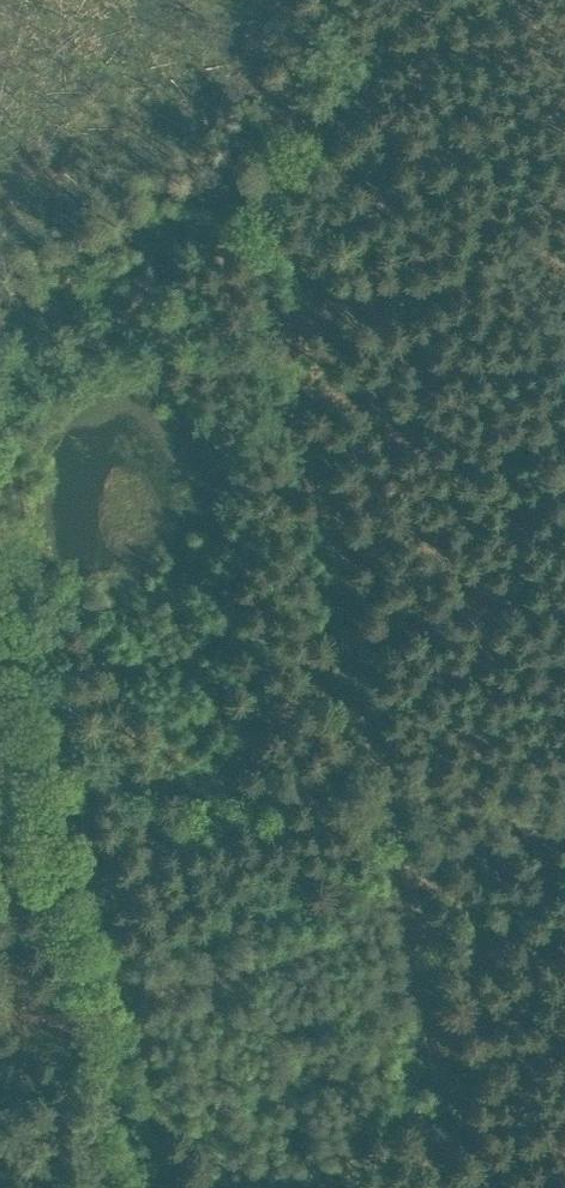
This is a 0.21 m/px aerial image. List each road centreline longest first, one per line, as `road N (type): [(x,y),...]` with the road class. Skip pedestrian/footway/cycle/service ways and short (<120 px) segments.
road 1 (track): [(155,1187),(86,857)]

